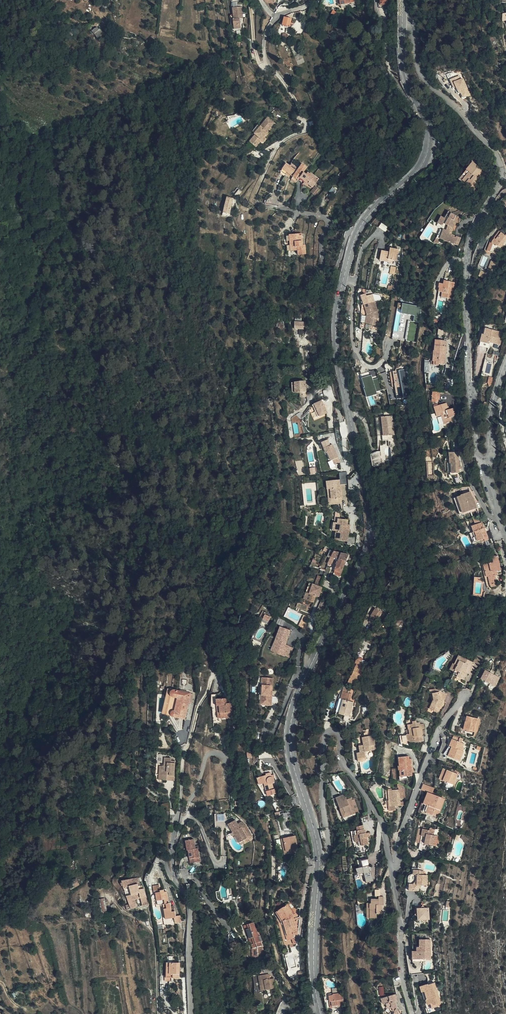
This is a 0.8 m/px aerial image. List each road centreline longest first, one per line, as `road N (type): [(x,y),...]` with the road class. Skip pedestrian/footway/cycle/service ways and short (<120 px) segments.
road 1 (tertiary): [(358,231),(336,334),(368,531),(290,733),(320,857)]
road 2 (residential): [(400,17),(413,29),(418,70),(496,150),(503,175),(468,256),(470,391),(483,459),(491,456),(490,418),(505,367)]
road 3 (residential): [(358,231),(348,234),(321,306),(325,218),(254,201),(281,144),(307,127),(269,65),(265,40),(280,15),(314,0)]
road 4 (residential): [(320,857),(330,845),(328,732),(341,737),(345,762),(381,818),(395,868),(438,734),(467,696)]
road 5 (tertiary): [(418,102),(429,123),(424,159),(358,231)]
road 6 (tertiary): [(320,857),(314,969),(321,1013)]
road 7 (residential): [(376,0),(386,64),(403,100),(418,102)]

